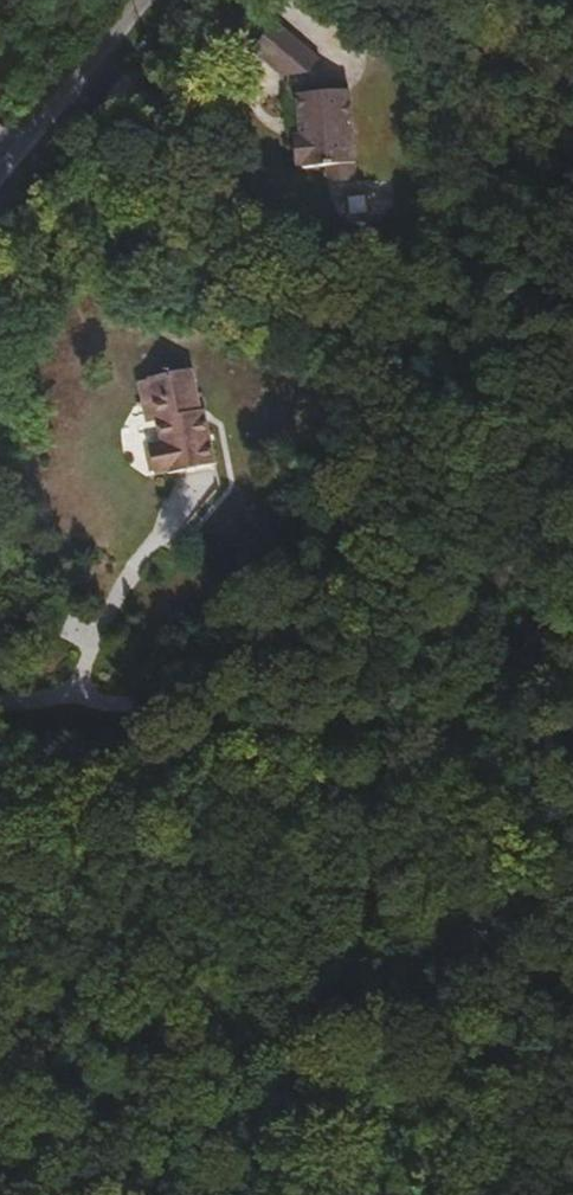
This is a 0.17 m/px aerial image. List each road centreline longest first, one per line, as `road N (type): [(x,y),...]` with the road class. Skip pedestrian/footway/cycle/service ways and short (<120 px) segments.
road 1 (track): [(292,1194),(426,727)]
road 2 (unclassified): [(0,174),(132,0)]
road 3 (track): [(426,727),(449,722),(572,618)]

